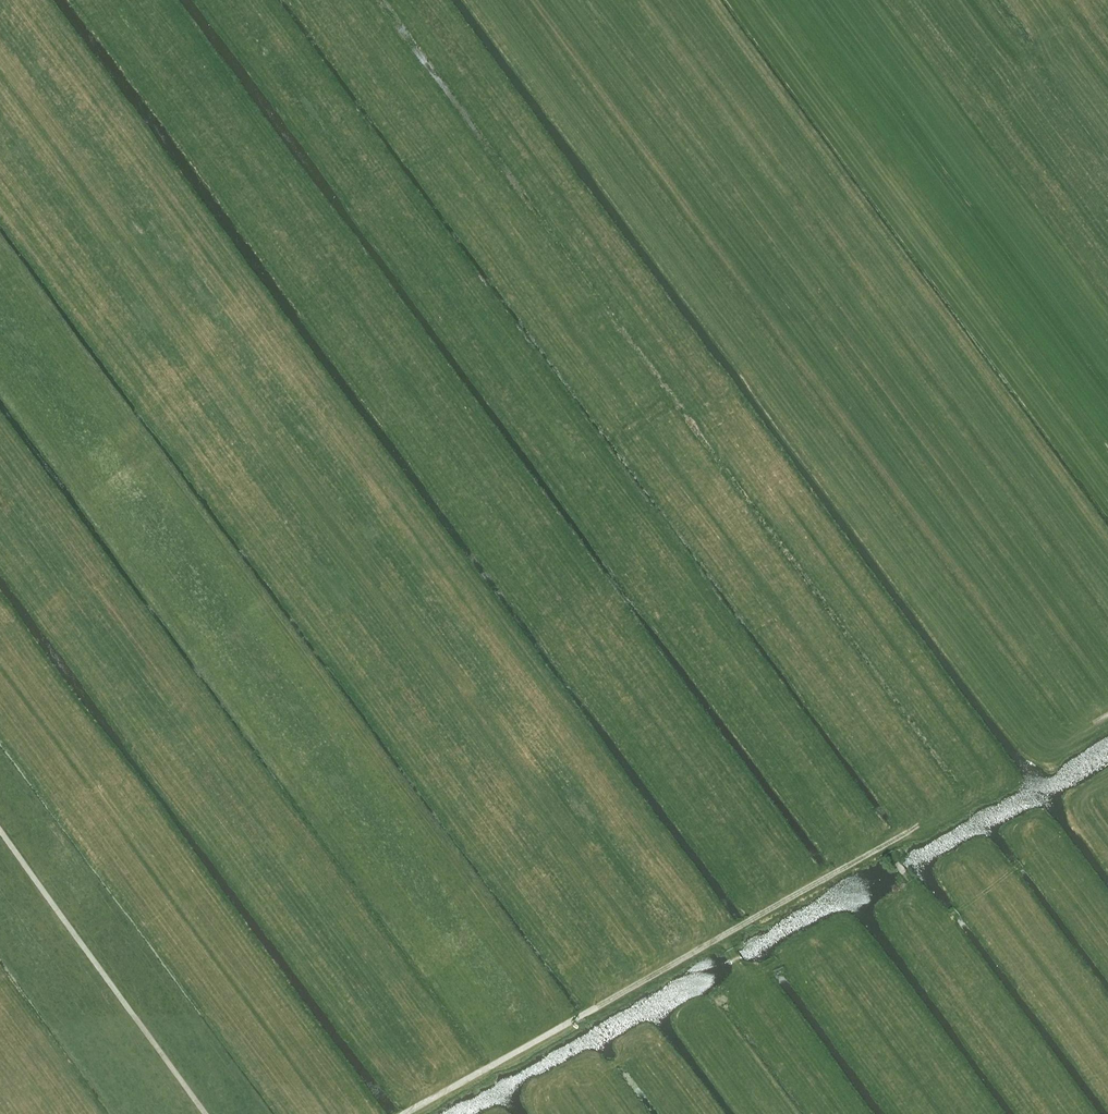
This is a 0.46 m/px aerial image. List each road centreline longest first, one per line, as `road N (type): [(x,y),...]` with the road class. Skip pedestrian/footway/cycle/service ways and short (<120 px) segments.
road 1 (track): [(0,833),(202,1113)]
road 2 (track): [(404,1113),(640,982)]

